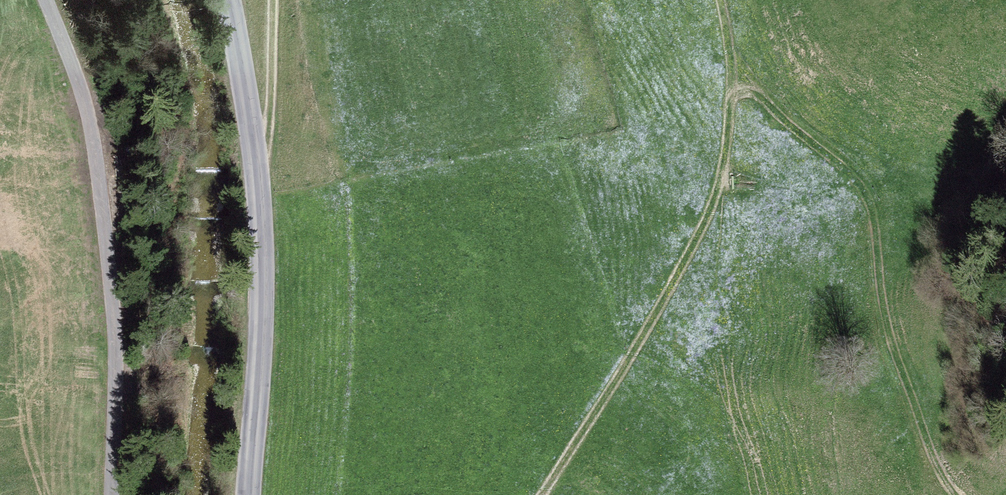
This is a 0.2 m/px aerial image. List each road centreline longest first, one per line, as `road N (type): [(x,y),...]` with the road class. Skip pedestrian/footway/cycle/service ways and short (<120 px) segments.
road 1 (track): [(542,494),(707,219),(730,120),(721,0)]
road 2 (track): [(112,494),(114,319),(94,144),(46,0)]
road 3 (unclassified): [(229,0),(262,248),(250,494)]
road 4 (track): [(960,494),(933,449),(892,335),(861,185),(732,78)]
road 5 (track): [(256,164),(269,126),(272,0)]

